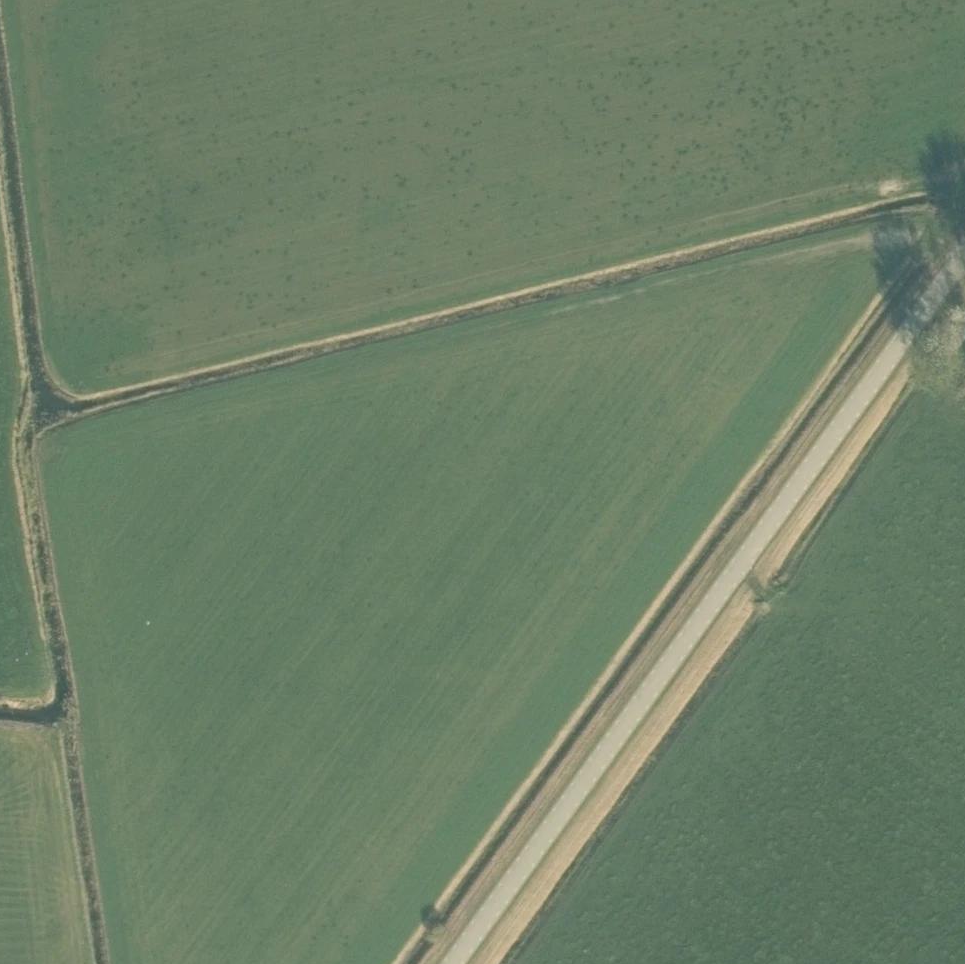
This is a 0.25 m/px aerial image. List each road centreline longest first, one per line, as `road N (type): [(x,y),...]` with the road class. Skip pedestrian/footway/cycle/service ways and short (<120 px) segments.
road 1 (tertiary): [(453,963),(964,254)]

